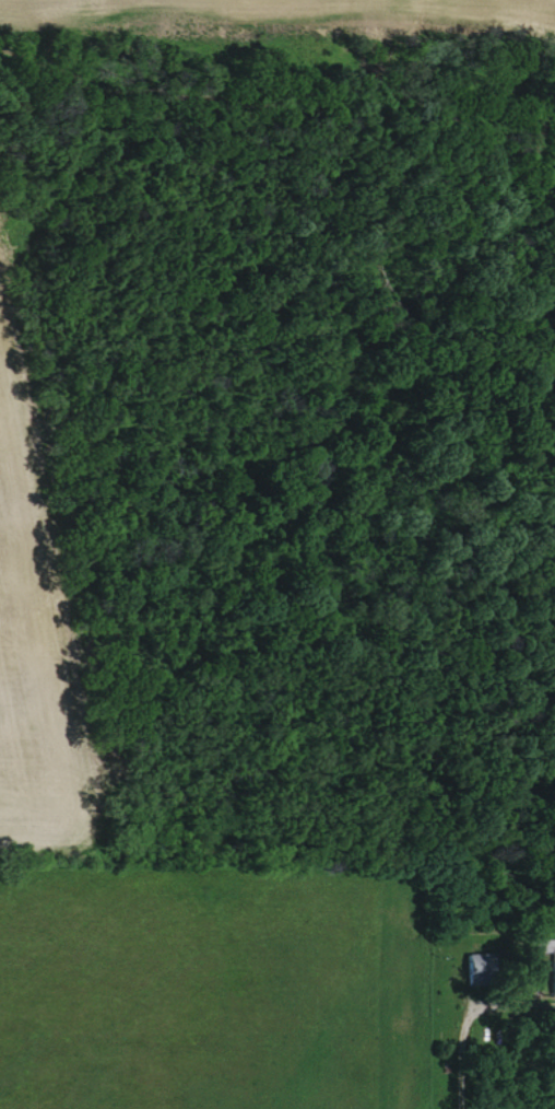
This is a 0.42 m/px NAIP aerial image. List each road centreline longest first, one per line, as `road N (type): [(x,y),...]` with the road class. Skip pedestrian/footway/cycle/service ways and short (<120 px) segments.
road 1 (residential): [(459,1108),(459,1079),(526,1006),(554,1008)]

